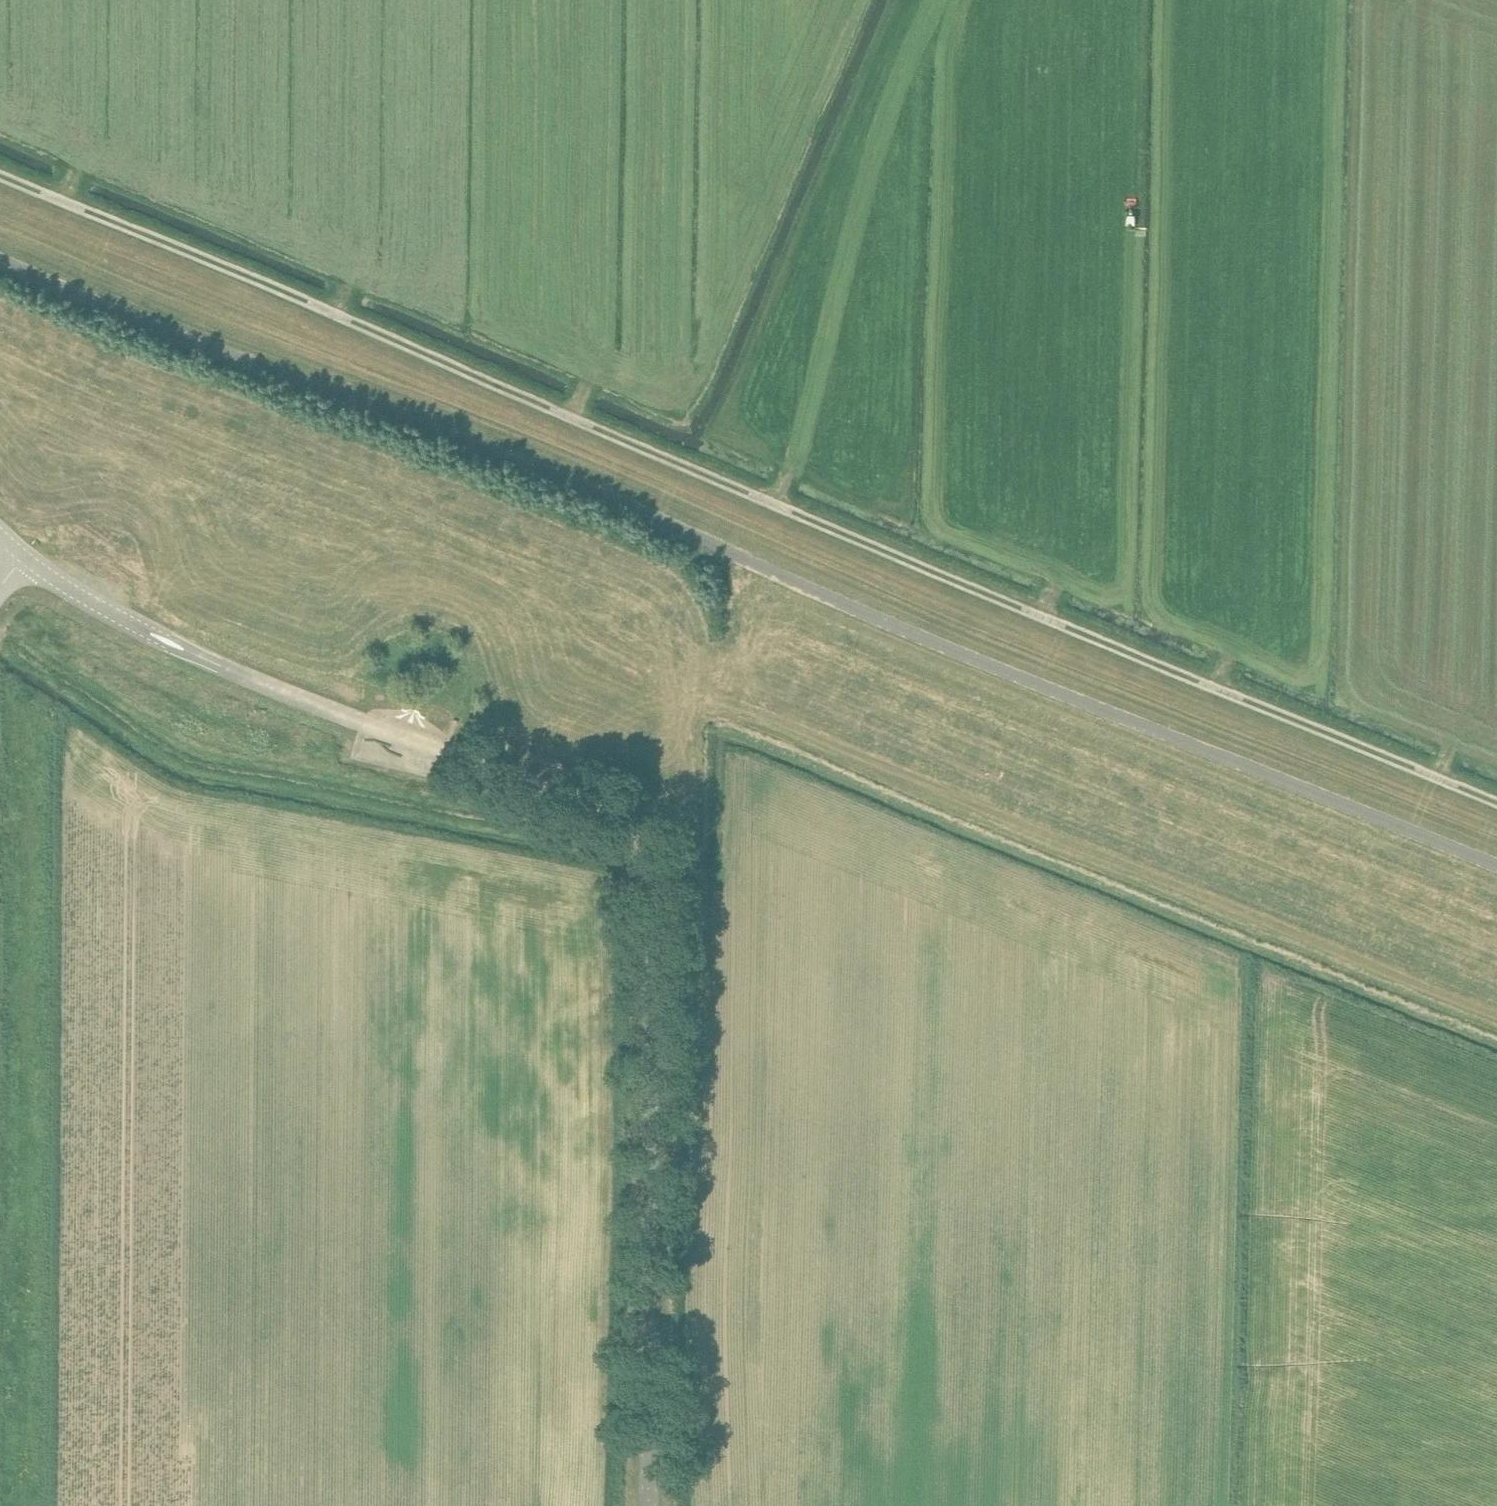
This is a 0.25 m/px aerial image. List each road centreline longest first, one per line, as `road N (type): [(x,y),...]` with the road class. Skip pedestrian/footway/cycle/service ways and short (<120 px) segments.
road 1 (unclassified): [(165,641),(22,558)]

